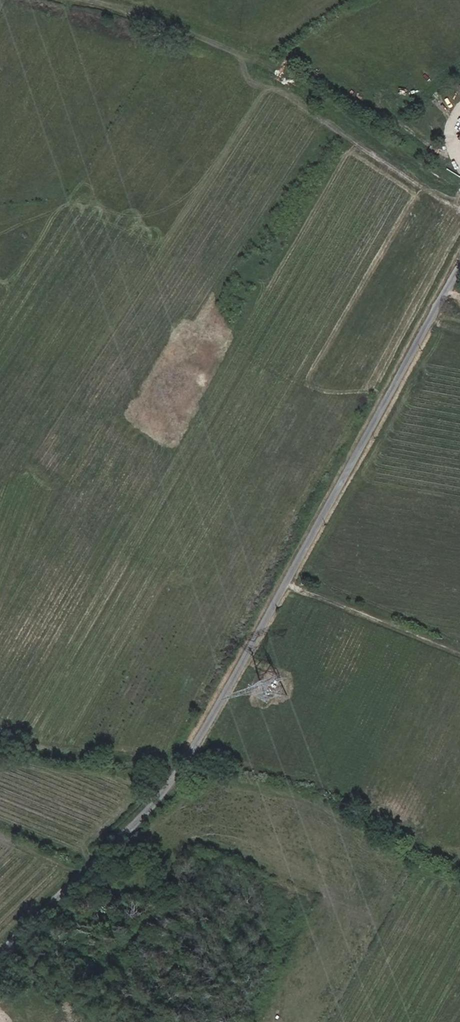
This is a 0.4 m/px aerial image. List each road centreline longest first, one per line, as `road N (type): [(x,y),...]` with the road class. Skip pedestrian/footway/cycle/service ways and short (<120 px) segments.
road 1 (unclassified): [(459,275),(202,736)]
road 2 (track): [(459,190),(271,84),(128,34),(0,6)]
road 3 (unclassified): [(0,957),(132,829),(202,736)]

